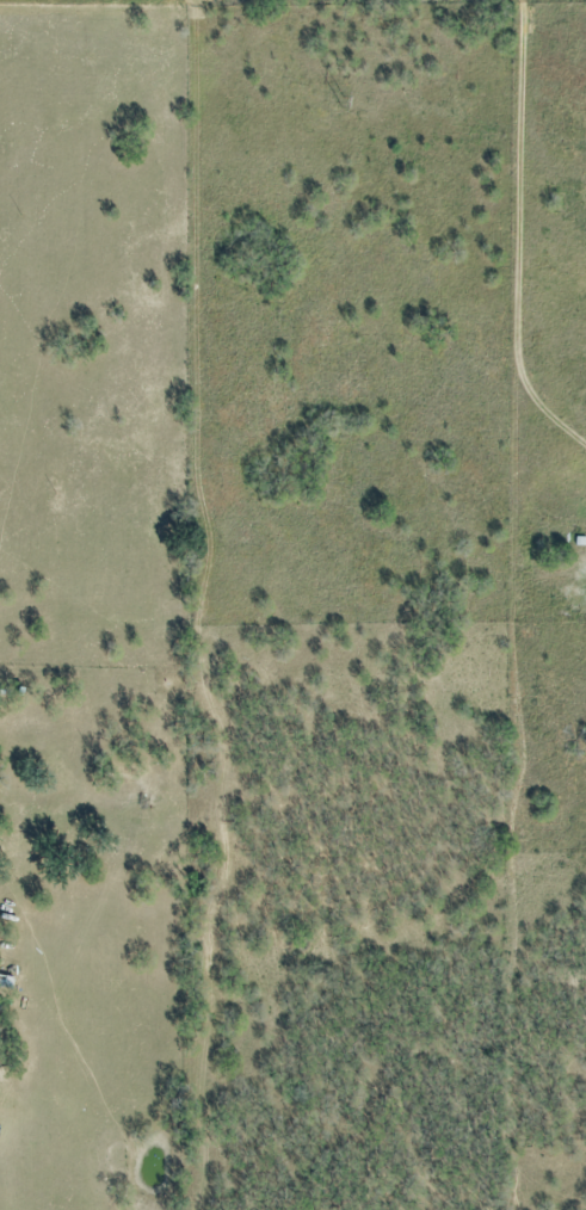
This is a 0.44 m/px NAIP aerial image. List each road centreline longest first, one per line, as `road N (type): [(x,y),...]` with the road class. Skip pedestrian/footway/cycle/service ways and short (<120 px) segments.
road 1 (residential): [(0,863),(44,792),(0,736)]

